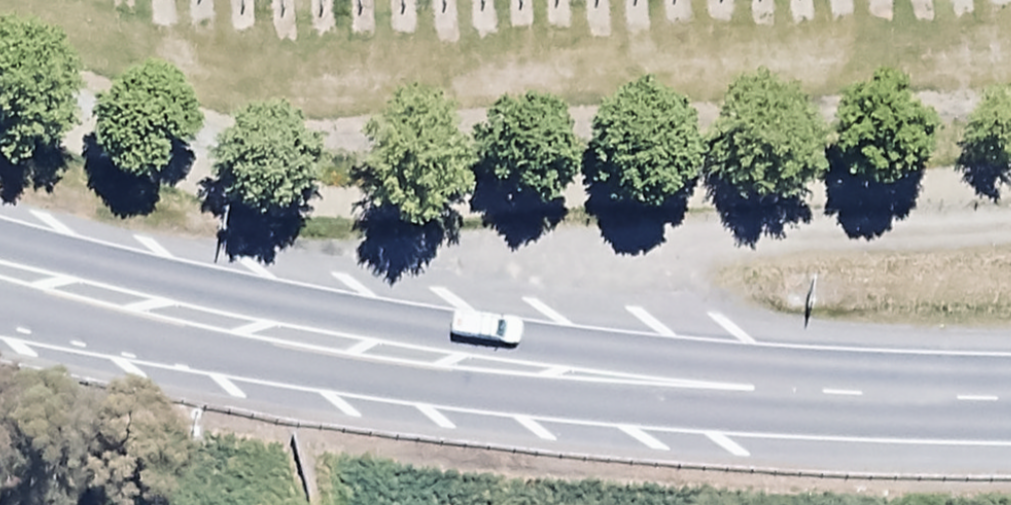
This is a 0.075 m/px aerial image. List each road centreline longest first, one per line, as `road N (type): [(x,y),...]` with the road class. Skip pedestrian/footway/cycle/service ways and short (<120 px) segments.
road 1 (trunk): [(0,275),(187,316),(524,365),(884,397),(1010,396)]
road 2 (track): [(327,337),(715,237),(1010,219)]

